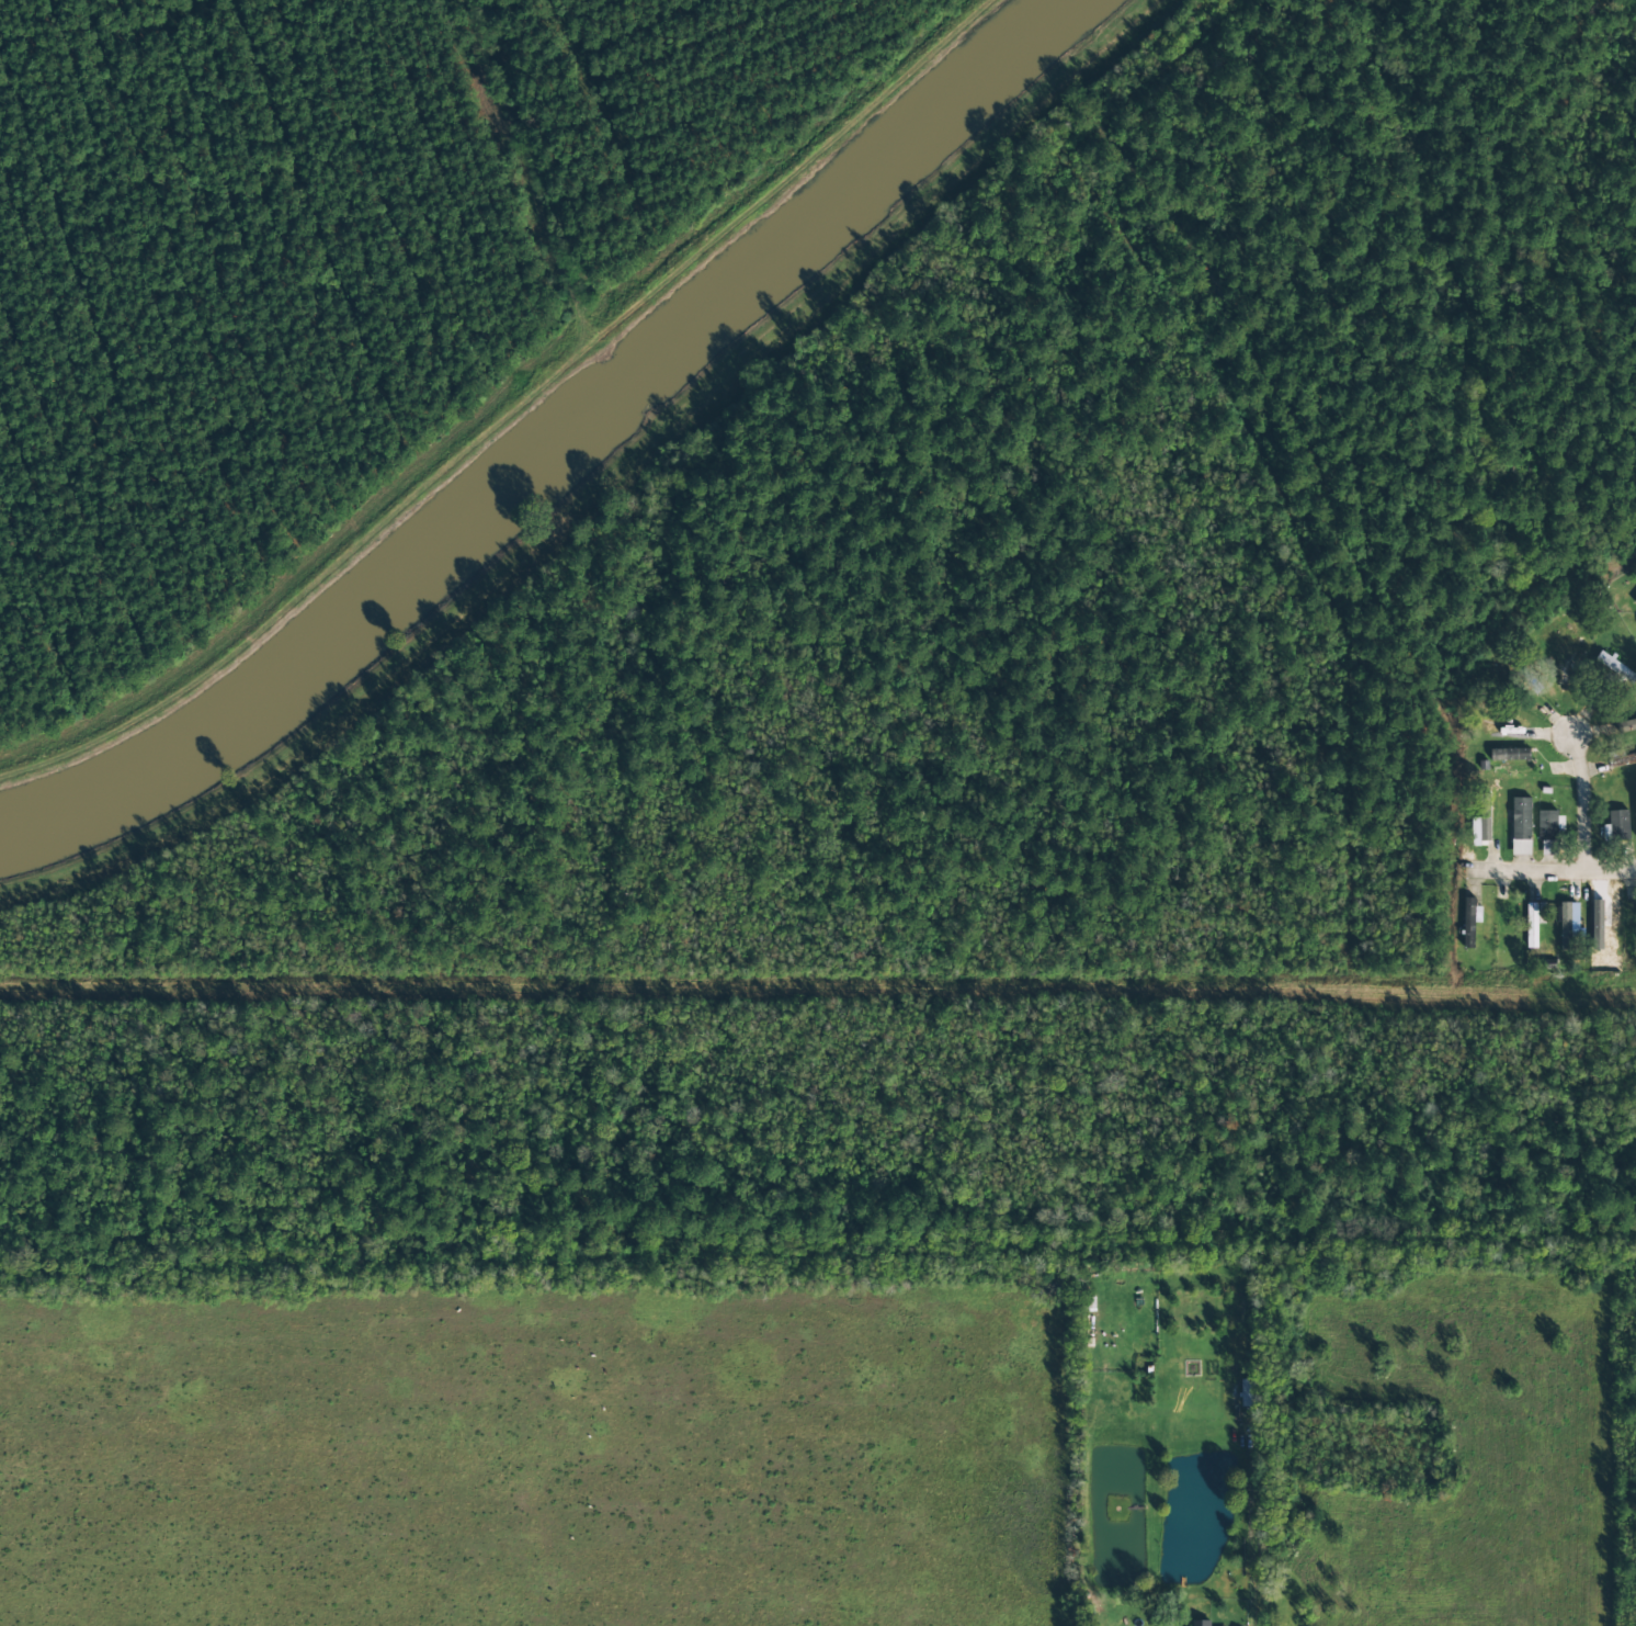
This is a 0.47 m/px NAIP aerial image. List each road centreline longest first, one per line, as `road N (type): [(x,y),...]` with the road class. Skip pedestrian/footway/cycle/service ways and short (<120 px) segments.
road 1 (residential): [(1635,870),(1467,870)]
road 2 (residential): [(1584,871),(1572,736)]

